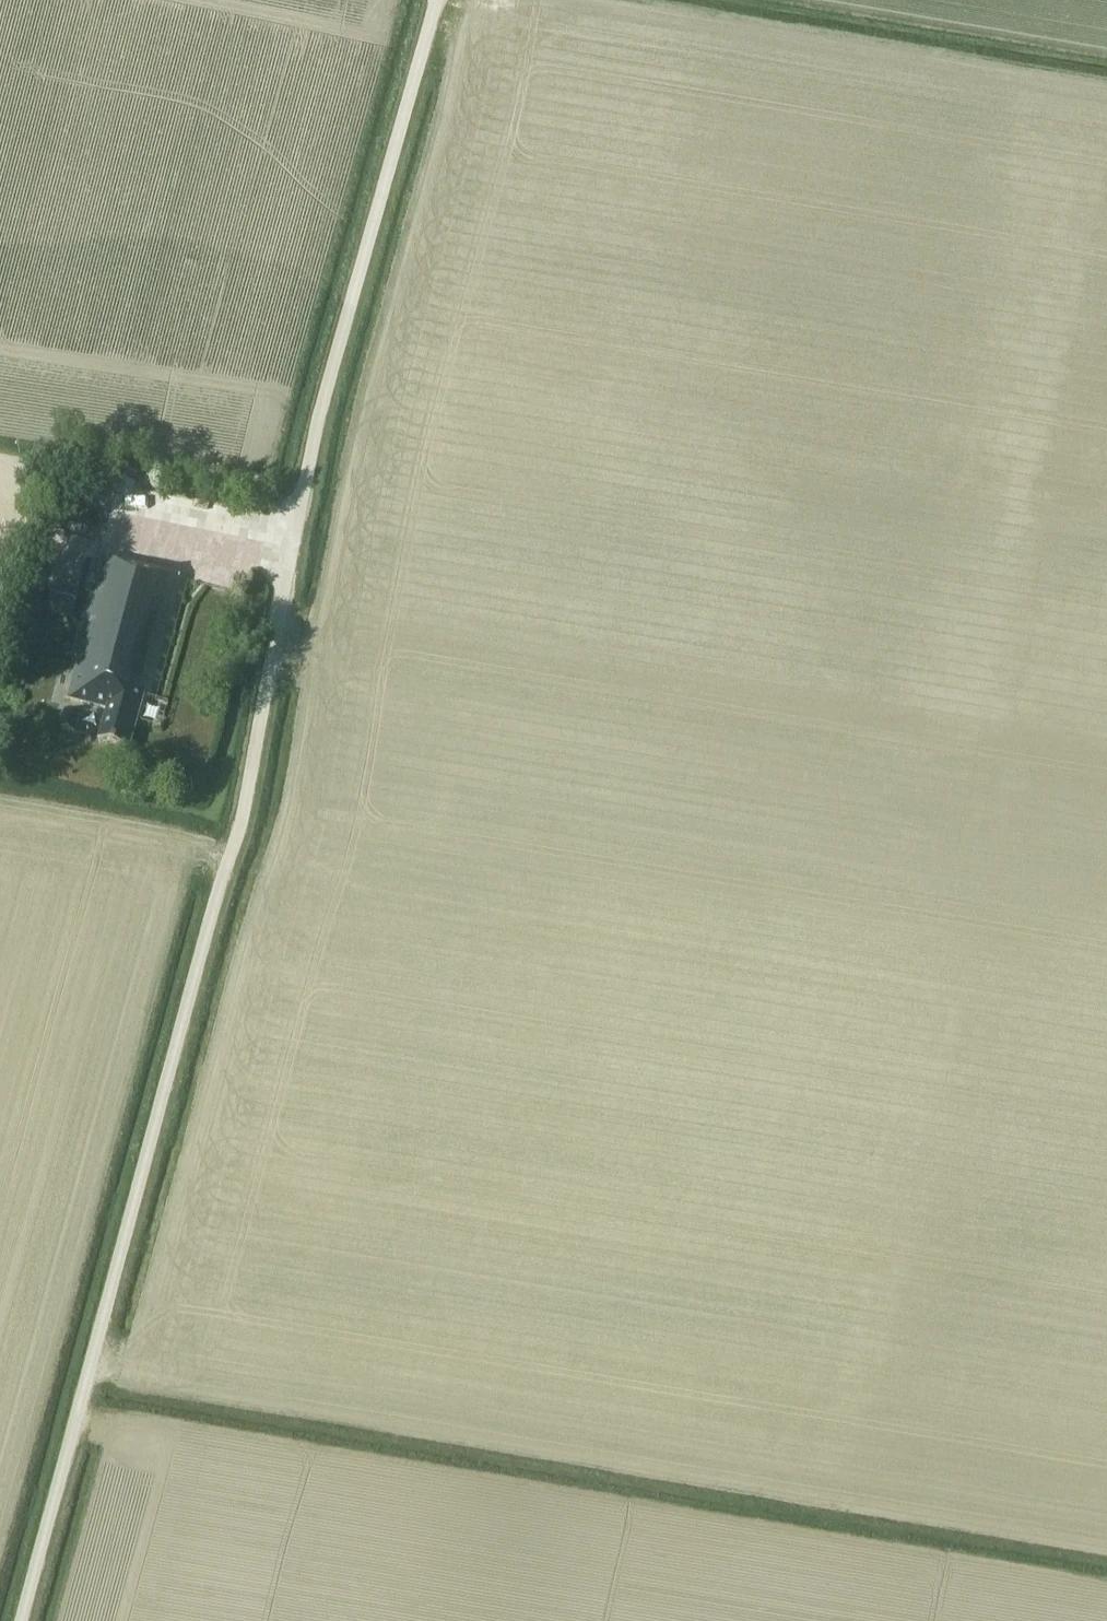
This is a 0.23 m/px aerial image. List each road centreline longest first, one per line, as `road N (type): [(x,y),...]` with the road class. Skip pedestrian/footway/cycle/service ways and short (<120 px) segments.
road 1 (unclassified): [(20,1620),(243,814),(316,428),(435,0)]

